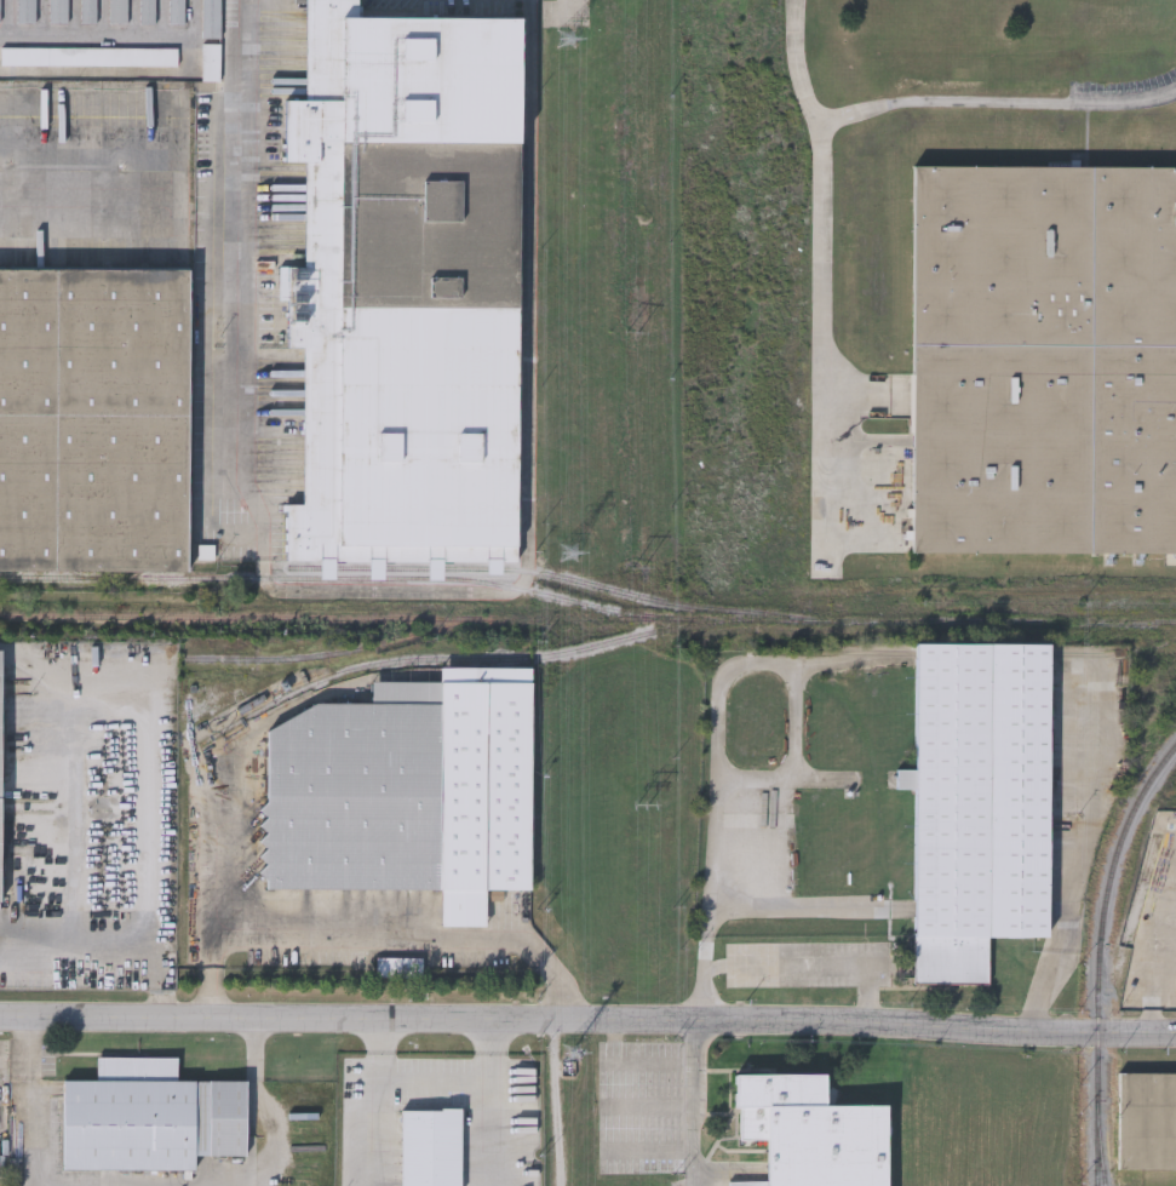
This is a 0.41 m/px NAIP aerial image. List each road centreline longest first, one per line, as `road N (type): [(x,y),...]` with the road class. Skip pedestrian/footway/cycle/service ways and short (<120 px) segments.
road 1 (tertiary): [(1175,1033),(0,1019)]

